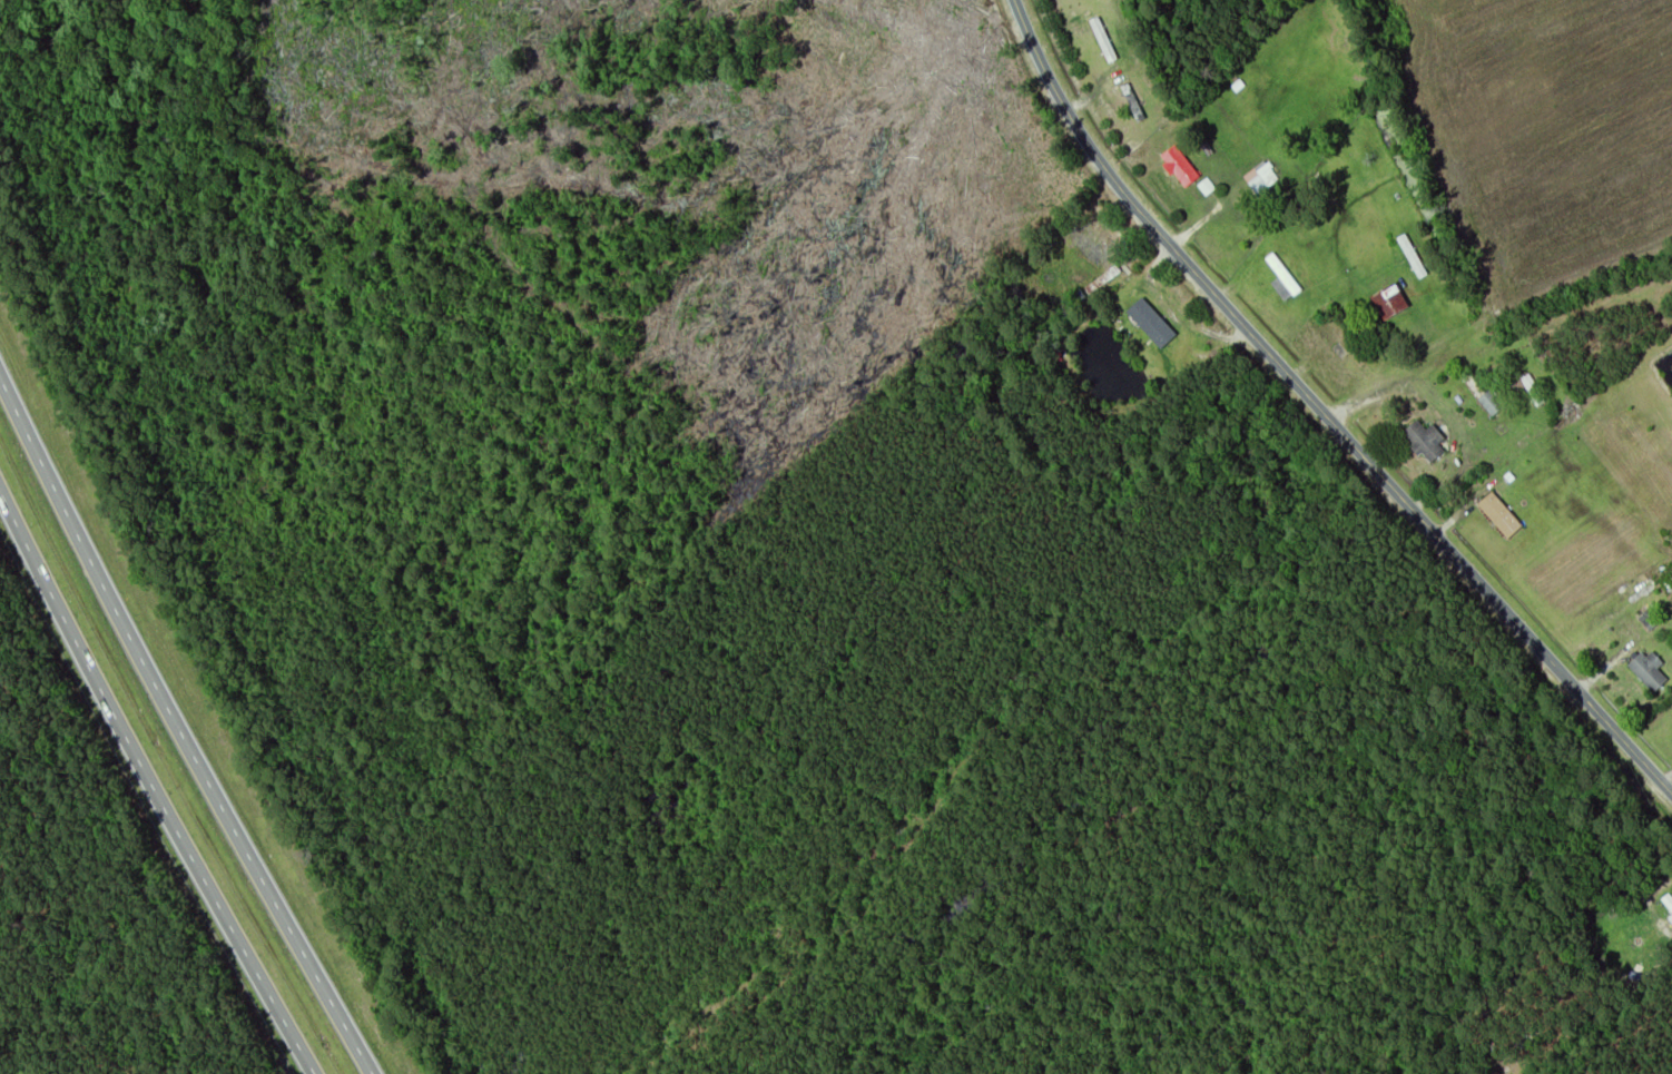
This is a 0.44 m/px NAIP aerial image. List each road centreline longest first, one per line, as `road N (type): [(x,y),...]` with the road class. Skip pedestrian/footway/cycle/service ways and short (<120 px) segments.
road 1 (residential): [(1671,792),(1331,411),(1169,252),(1096,154),(1023,0)]
road 2 (motorway): [(370,1073),(193,760),(0,379)]
road 3 (motorway): [(0,487),(127,739),(315,1073)]
road 4 (residential): [(1331,411),(1515,311),(1671,243)]

